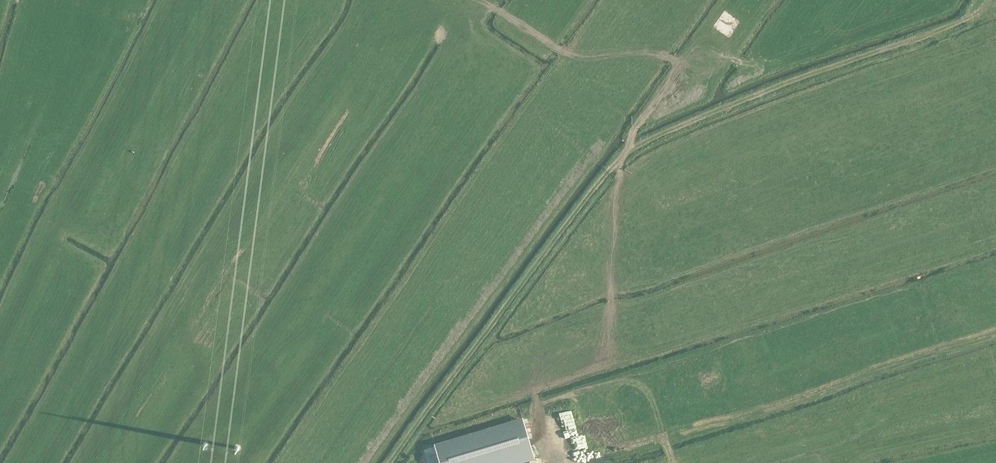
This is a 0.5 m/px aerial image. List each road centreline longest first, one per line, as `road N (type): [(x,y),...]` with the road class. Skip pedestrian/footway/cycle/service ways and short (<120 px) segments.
road 1 (track): [(972,17),(624,156),(392,462)]
road 2 (track): [(811,0),(764,63),(726,58),(692,66),(659,53),(566,56),(479,0)]
road 3 (track): [(678,66),(621,165),(612,306),(536,387),(537,403)]

